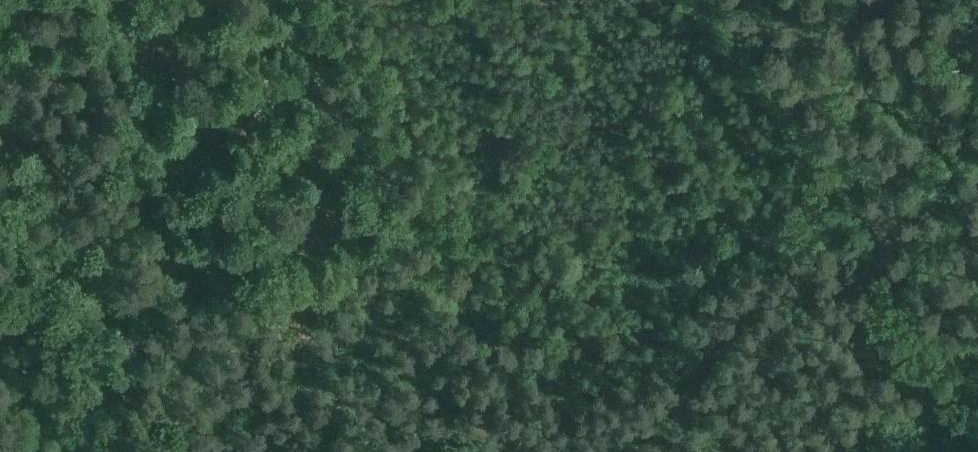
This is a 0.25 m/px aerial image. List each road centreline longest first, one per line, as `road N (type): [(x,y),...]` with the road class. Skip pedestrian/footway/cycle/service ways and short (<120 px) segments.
road 1 (track): [(270,0),(567,451)]

